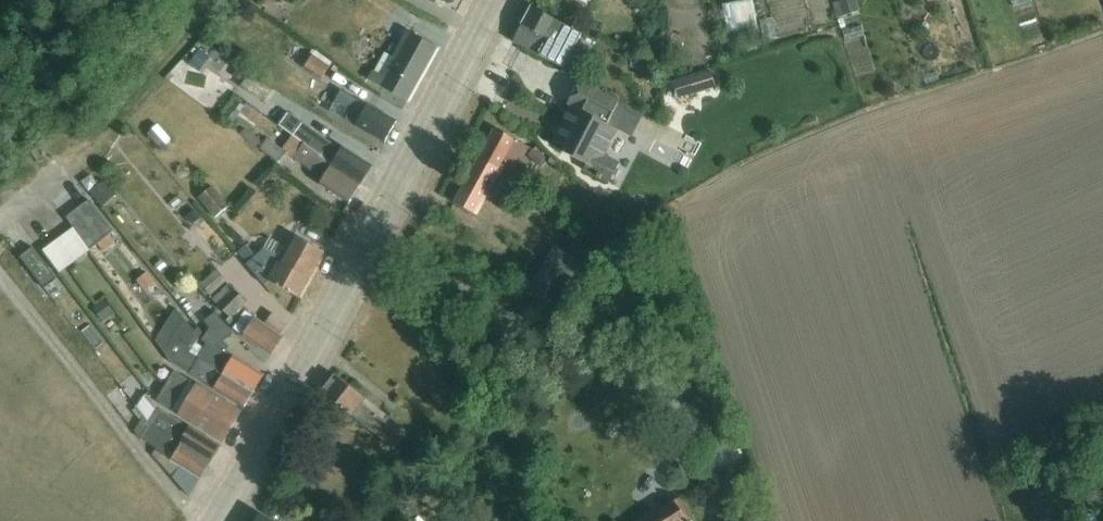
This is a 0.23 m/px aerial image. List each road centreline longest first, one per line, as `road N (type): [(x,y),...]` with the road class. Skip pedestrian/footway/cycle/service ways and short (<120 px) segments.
road 1 (tertiary): [(215,520),(500,0)]

